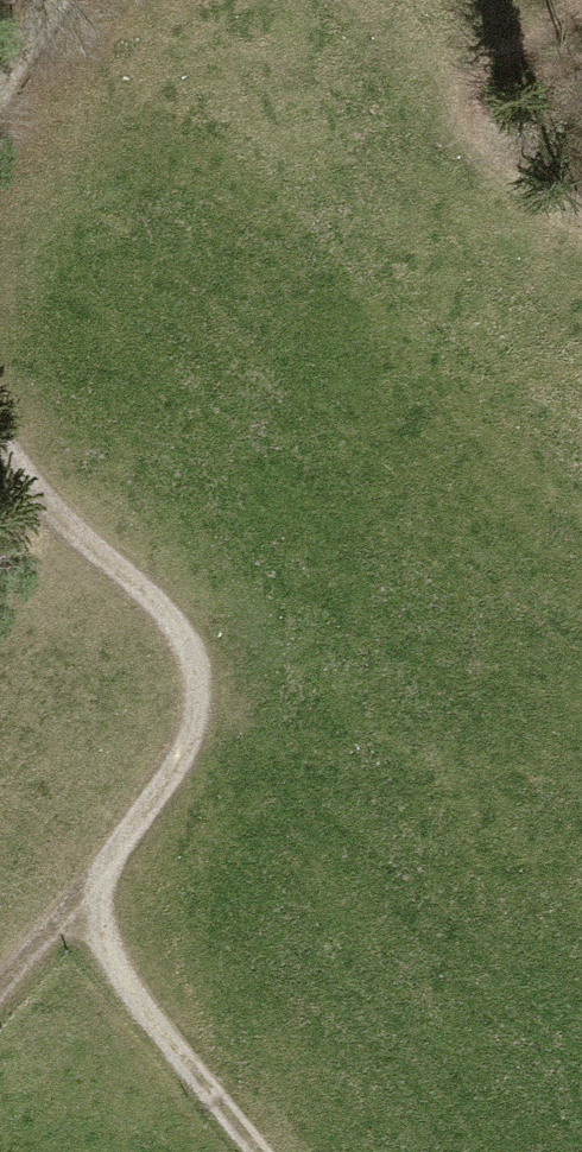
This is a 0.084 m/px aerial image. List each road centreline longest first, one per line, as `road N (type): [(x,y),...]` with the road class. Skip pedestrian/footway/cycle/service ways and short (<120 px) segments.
road 1 (track): [(249,1151),(120,986),(101,886),(185,770),(202,700),(190,641),(46,518),(0,440)]
road 2 (track): [(0,1004),(101,886)]

